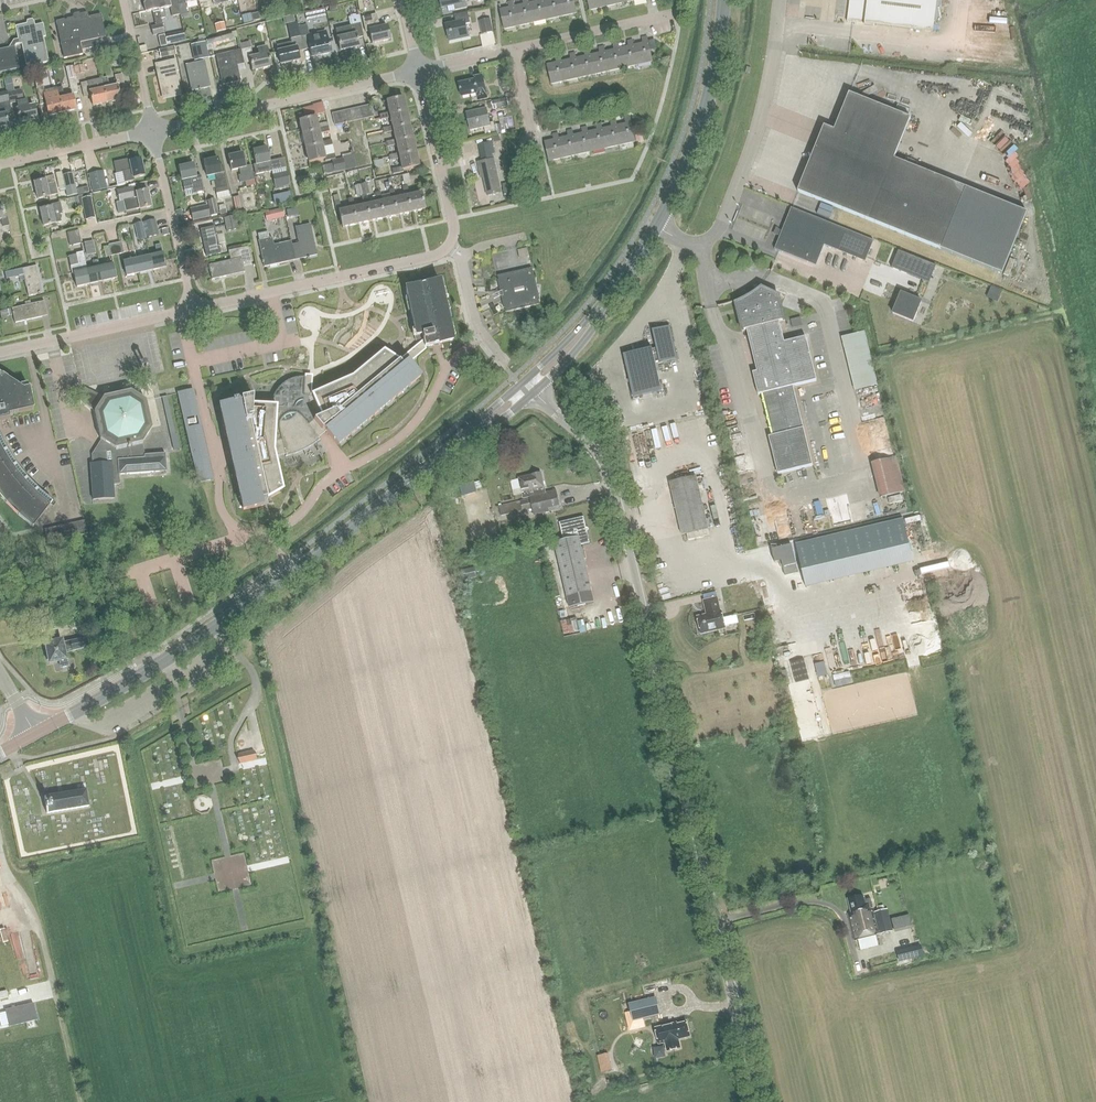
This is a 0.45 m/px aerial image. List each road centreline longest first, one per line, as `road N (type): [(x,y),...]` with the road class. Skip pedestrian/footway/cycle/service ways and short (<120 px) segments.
road 1 (unclassified): [(759,1101),(610,470),(524,389)]
road 2 (secondary): [(33,734),(186,648),(294,573),(524,389)]
road 3 (unclassified): [(780,0),(754,140),(719,228),(692,243),(655,227)]
road 4 (residential): [(152,132),(417,71)]
road 5 (residential): [(192,310),(448,247)]
road 6 (secondary): [(655,227),(681,176),(708,89),(723,0)]
road 7 (secondary): [(524,389),(606,303),(655,227)]
road 8 (residential): [(0,352),(192,310)]
road 9 (residential): [(192,310),(152,132)]
road 10 (residential): [(448,247),(452,220),(417,71)]
road 11 (residential): [(0,165),(152,132)]
road 12 (residential): [(516,49),(663,17)]
road 13 (residential): [(152,132),(123,0)]
road 14 (residential): [(503,364),(476,326),(460,257),(448,247)]

